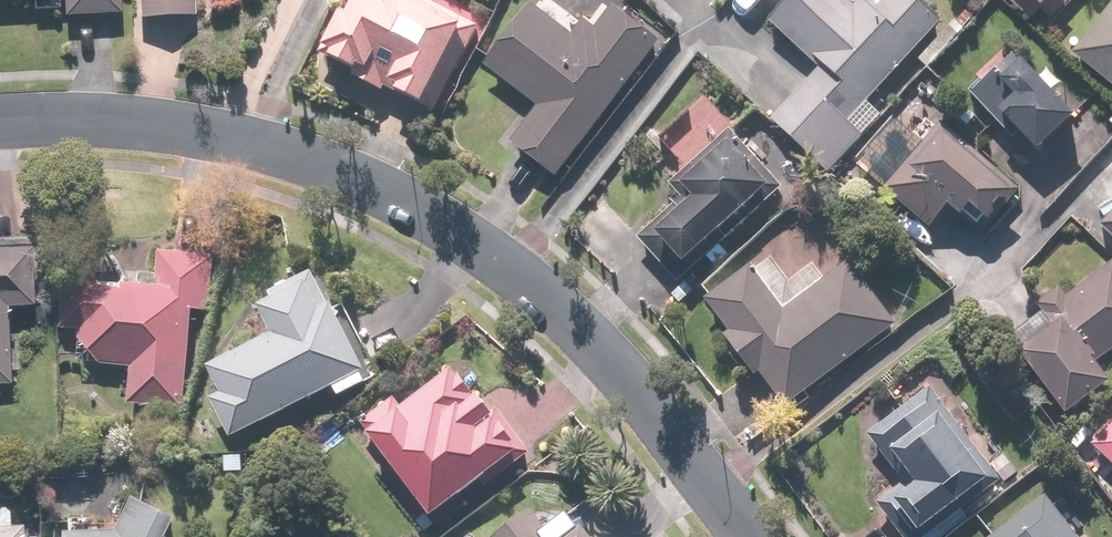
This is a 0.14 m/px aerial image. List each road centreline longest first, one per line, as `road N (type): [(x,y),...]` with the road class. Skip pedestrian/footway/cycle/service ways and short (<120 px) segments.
road 1 (residential): [(738,536),(576,325),(441,229),(239,144),(100,120),(0,124)]

